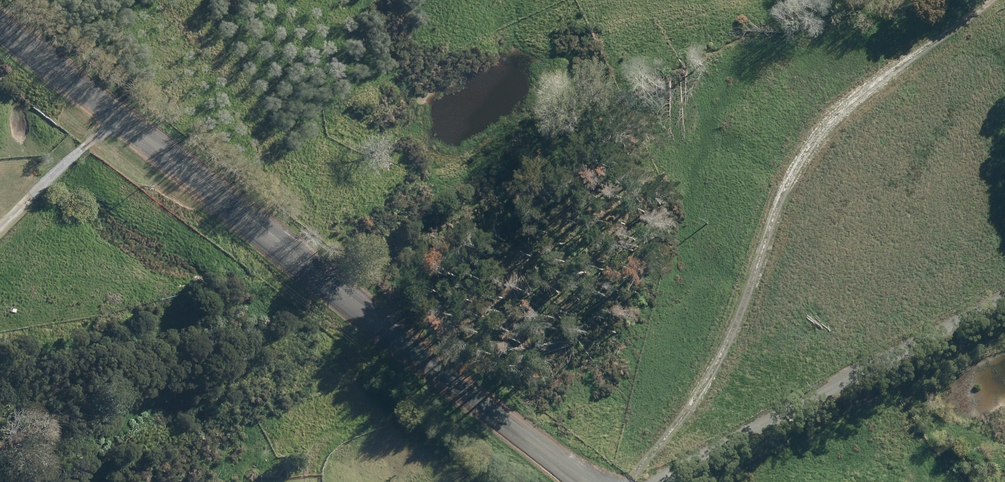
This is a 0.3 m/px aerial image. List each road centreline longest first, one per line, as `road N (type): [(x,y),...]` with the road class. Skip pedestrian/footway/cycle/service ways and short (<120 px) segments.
road 1 (unclassified): [(0,29),(584,481)]
road 2 (track): [(622,481),(688,411),(734,332),(785,199),(832,130),(987,0)]
road 3 (track): [(676,481),(1004,297)]
road 4 (track): [(455,382),(344,427),(316,457),(310,481)]
road 5 (track): [(119,121),(0,225)]

